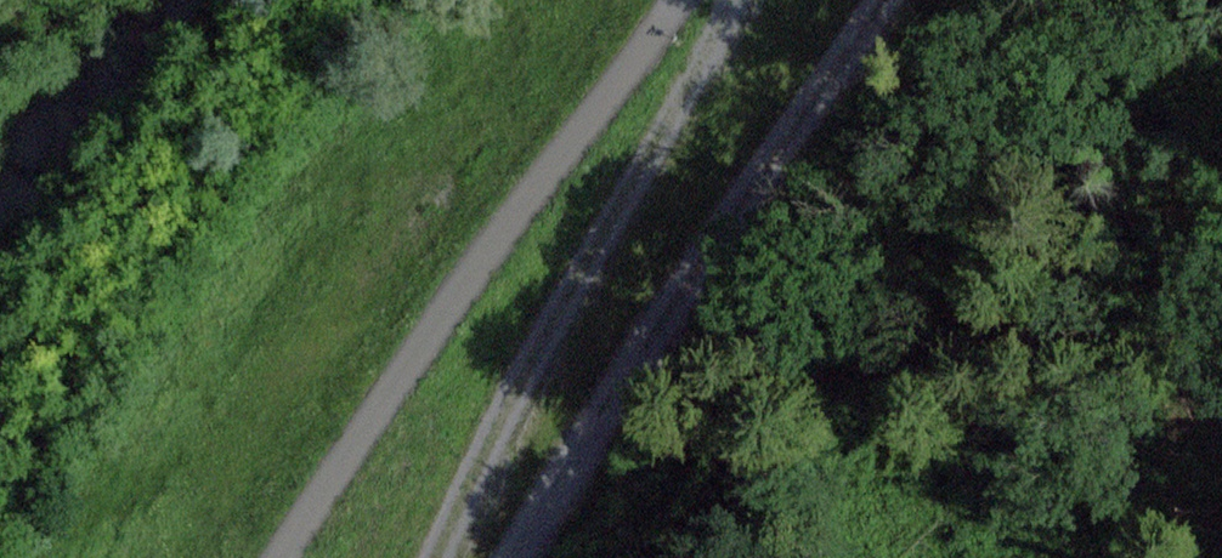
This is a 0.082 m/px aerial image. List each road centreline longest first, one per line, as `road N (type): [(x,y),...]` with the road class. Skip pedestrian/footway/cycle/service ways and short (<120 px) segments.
road 1 (track): [(287,557),(685,0)]
road 2 (track): [(536,557),(917,0)]
road 3 (track): [(452,557),(659,182),(746,0)]

